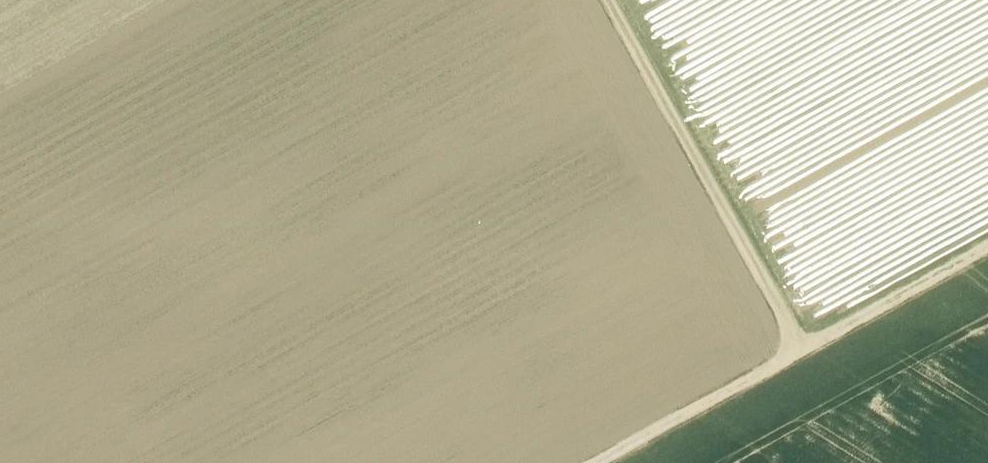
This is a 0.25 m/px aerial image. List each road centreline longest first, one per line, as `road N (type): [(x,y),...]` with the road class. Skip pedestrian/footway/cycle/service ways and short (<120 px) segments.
road 1 (track): [(613,462),(987,253)]
road 2 (track): [(801,359),(606,0)]

